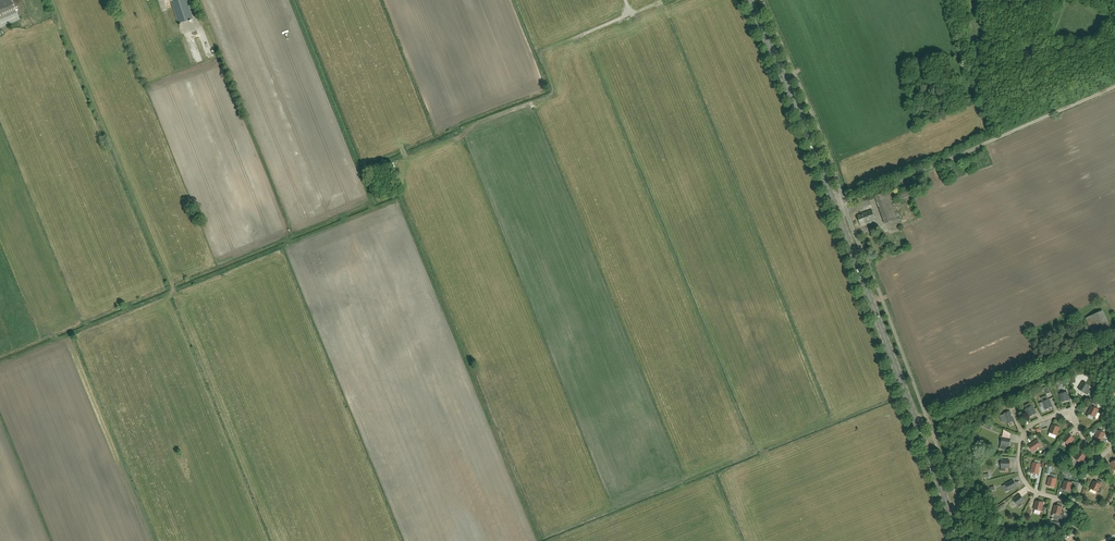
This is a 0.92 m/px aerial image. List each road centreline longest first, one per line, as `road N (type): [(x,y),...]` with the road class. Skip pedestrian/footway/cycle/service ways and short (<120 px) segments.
road 1 (secondary): [(962,540),(749,0)]
road 2 (track): [(1114,333),(927,415),(913,413)]
road 3 (track): [(1114,342),(929,423)]

